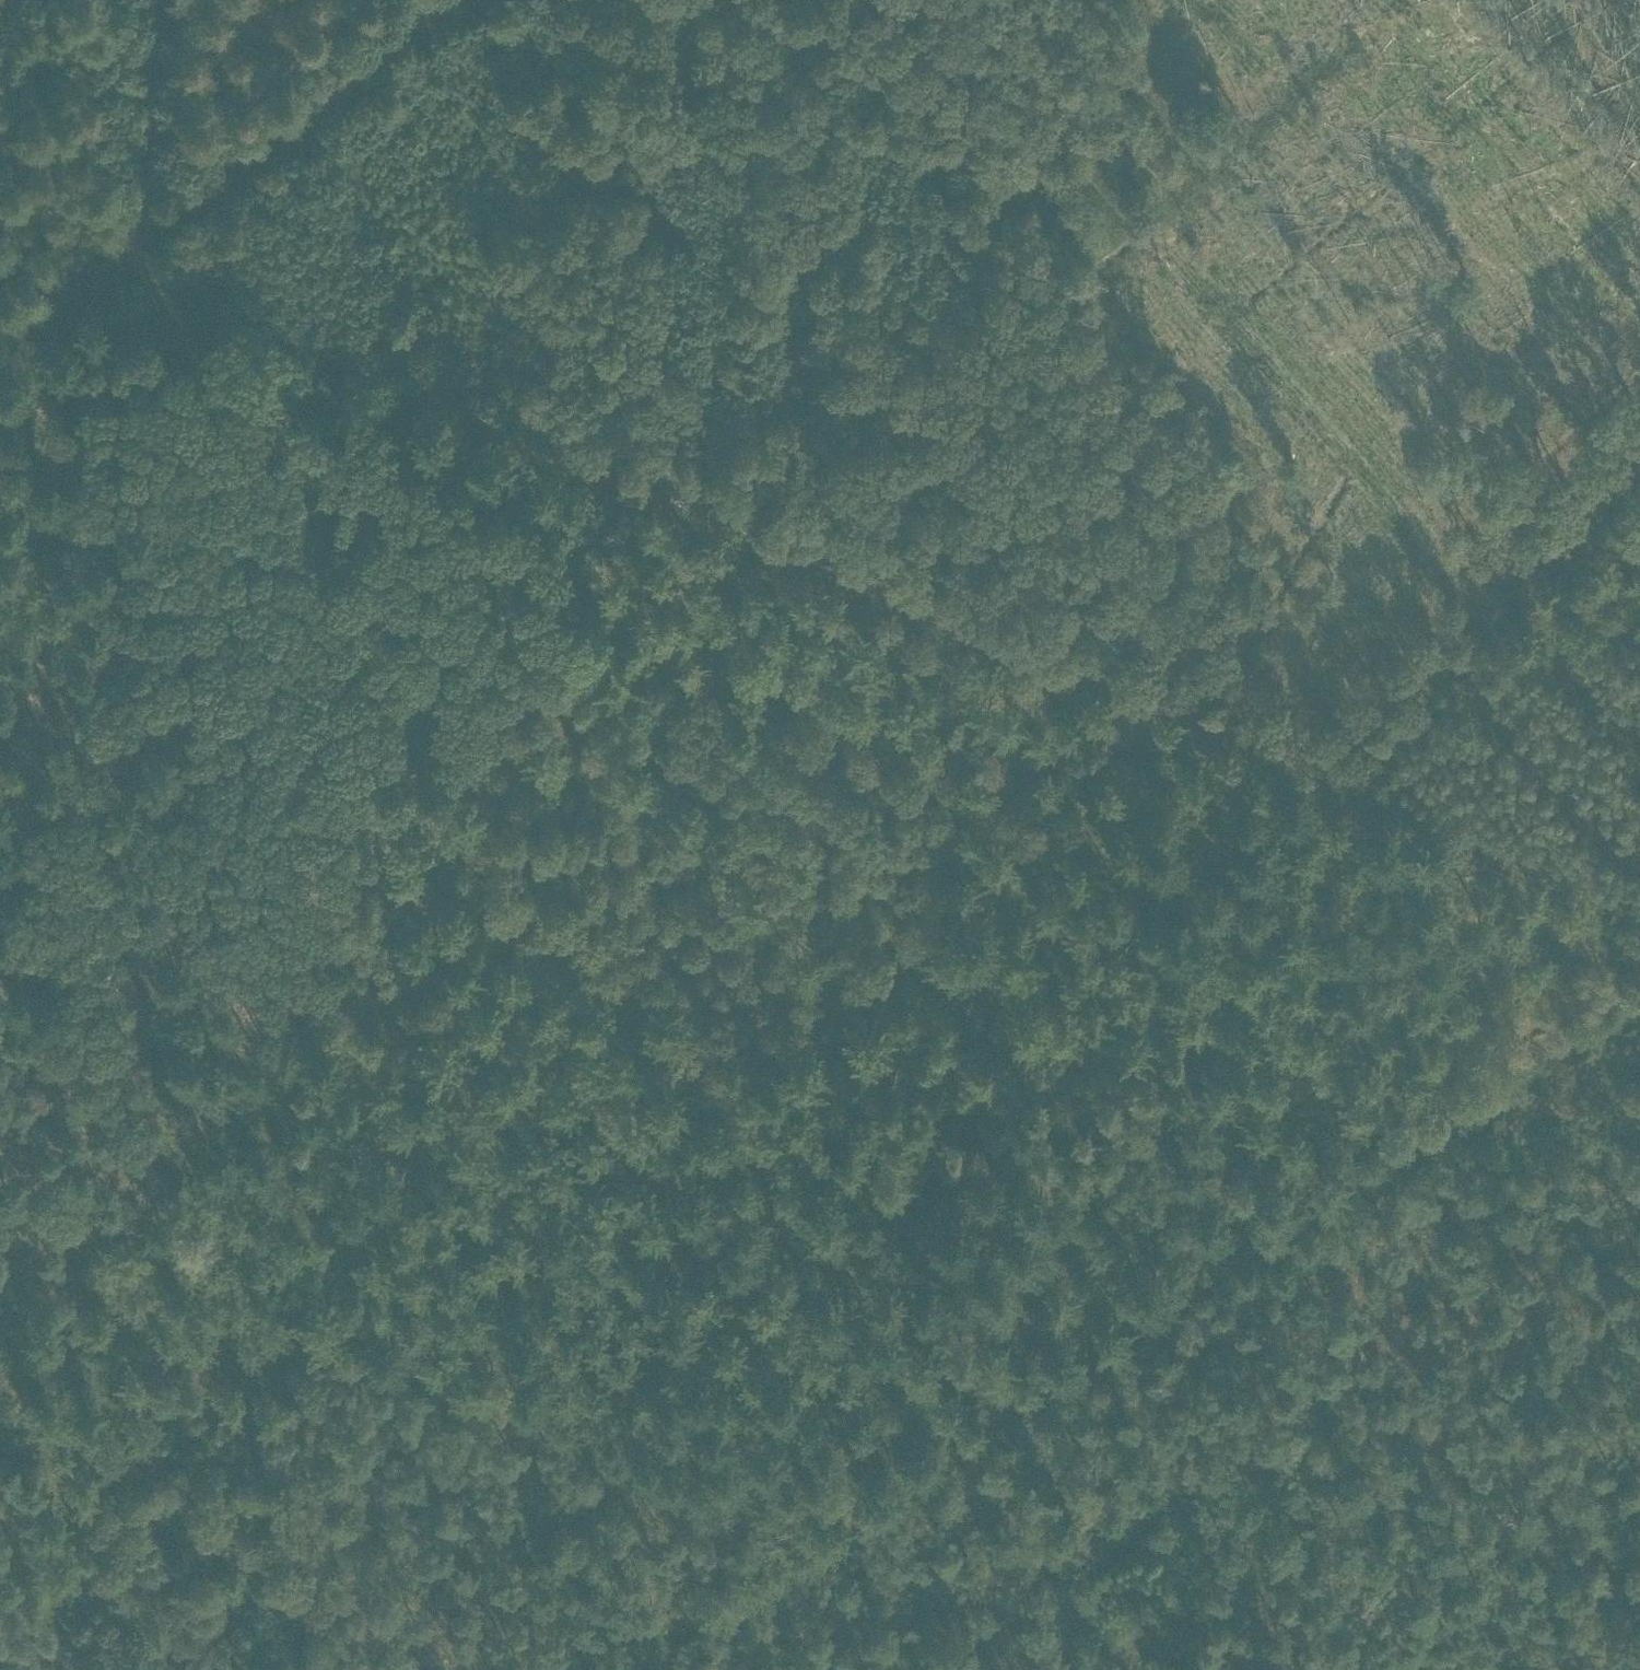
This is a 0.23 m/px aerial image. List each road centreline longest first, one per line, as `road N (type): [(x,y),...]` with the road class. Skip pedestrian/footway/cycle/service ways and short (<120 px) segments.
road 1 (track): [(1639,885),(159,248),(149,224)]
road 2 (track): [(467,0),(149,224)]
road 3 (track): [(140,0),(137,144),(149,224)]
road 4 (track): [(1488,1669),(1639,1553)]
road 5 (track): [(149,224),(0,332)]

